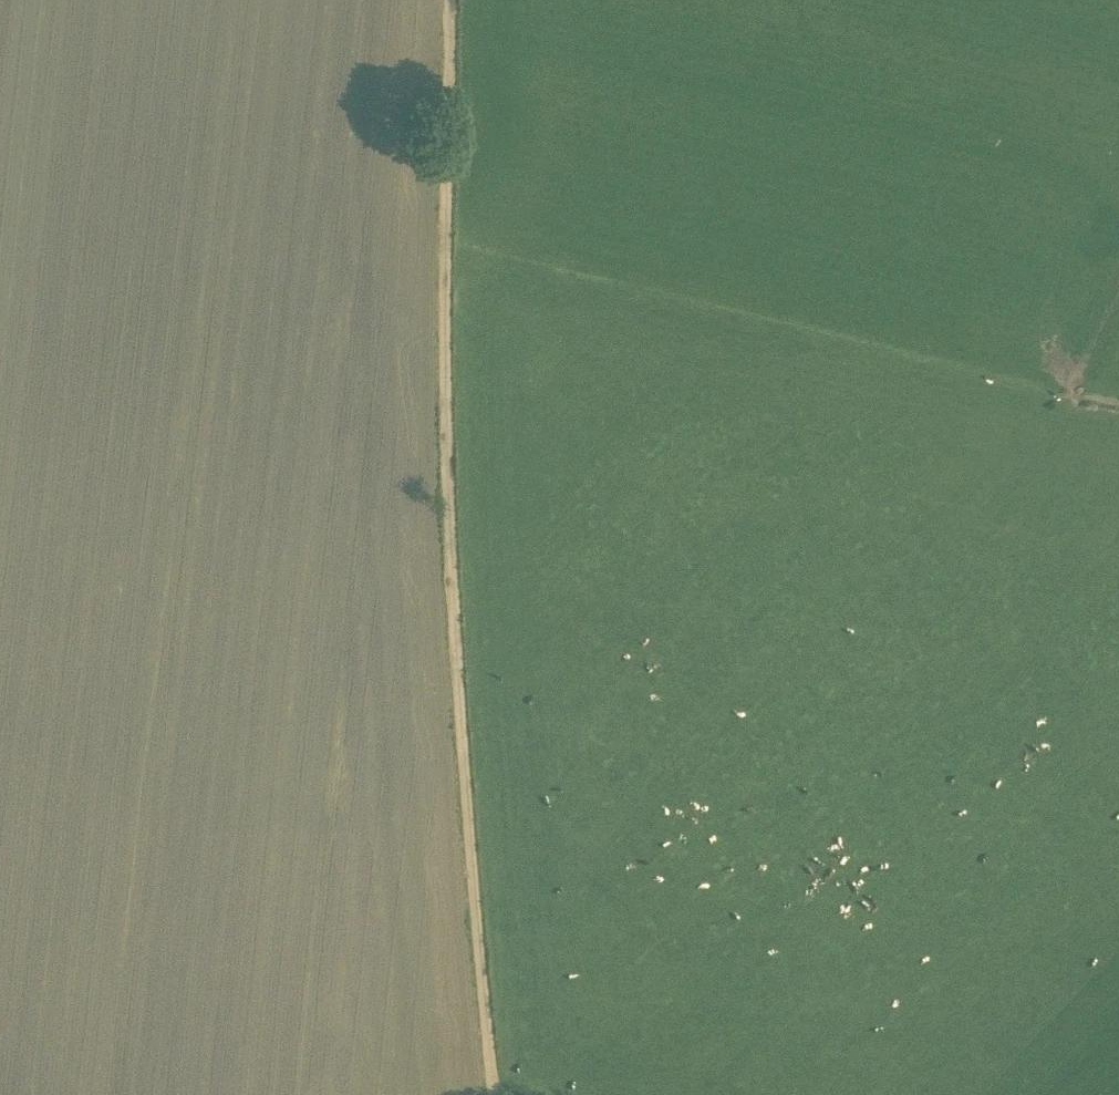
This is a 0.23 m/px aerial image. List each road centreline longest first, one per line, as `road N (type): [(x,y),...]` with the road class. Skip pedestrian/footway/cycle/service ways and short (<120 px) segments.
road 1 (track): [(492,1094),(461,813),(444,392),(451,0)]

